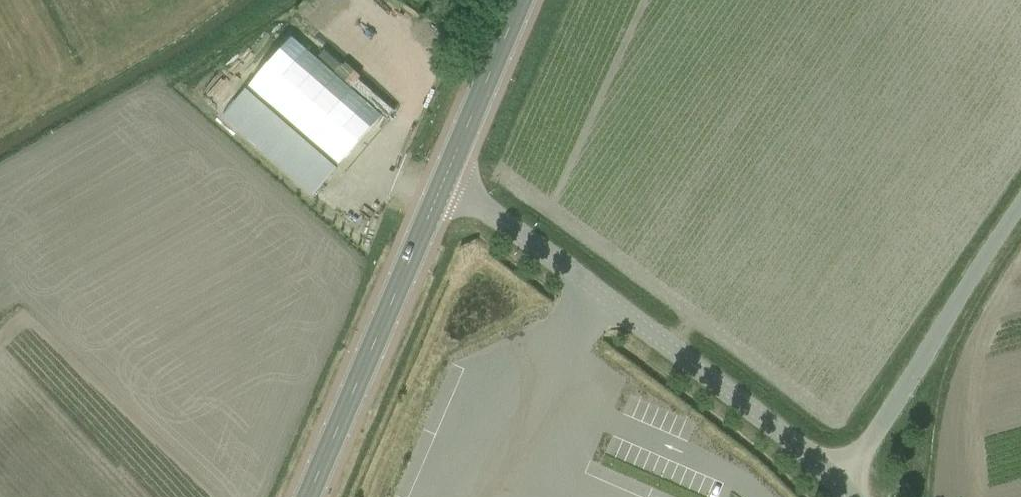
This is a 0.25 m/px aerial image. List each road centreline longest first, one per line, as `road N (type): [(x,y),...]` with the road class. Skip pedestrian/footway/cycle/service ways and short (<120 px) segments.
road 1 (unclassified): [(838,485),(795,439),(482,208),(439,188)]
road 2 (primary): [(307,496),(439,188)]
road 3 (unclassified): [(1020,211),(838,485)]
road 4 (primary): [(439,188),(520,0)]

